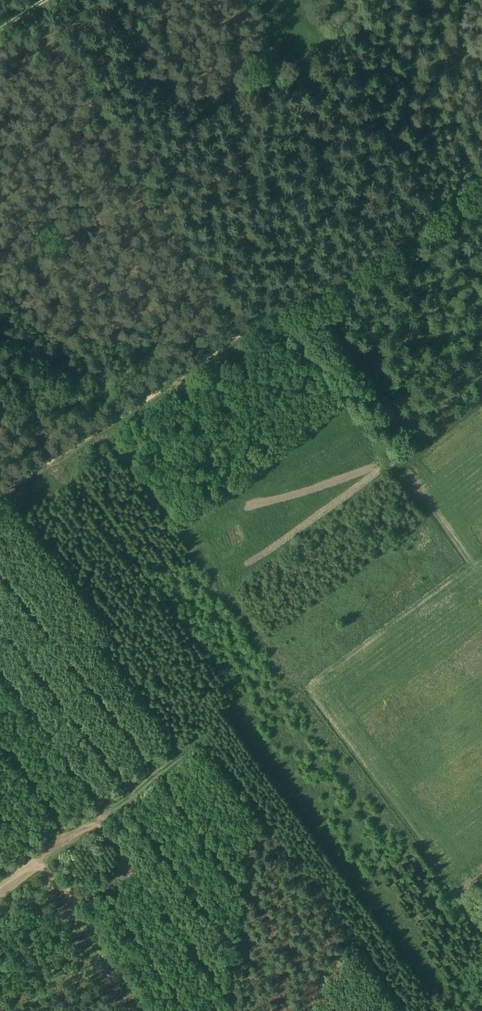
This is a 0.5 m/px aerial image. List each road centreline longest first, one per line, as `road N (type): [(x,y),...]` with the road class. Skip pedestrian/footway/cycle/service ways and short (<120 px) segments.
road 1 (track): [(481,174),(0,491)]
road 2 (track): [(281,306),(387,456)]

